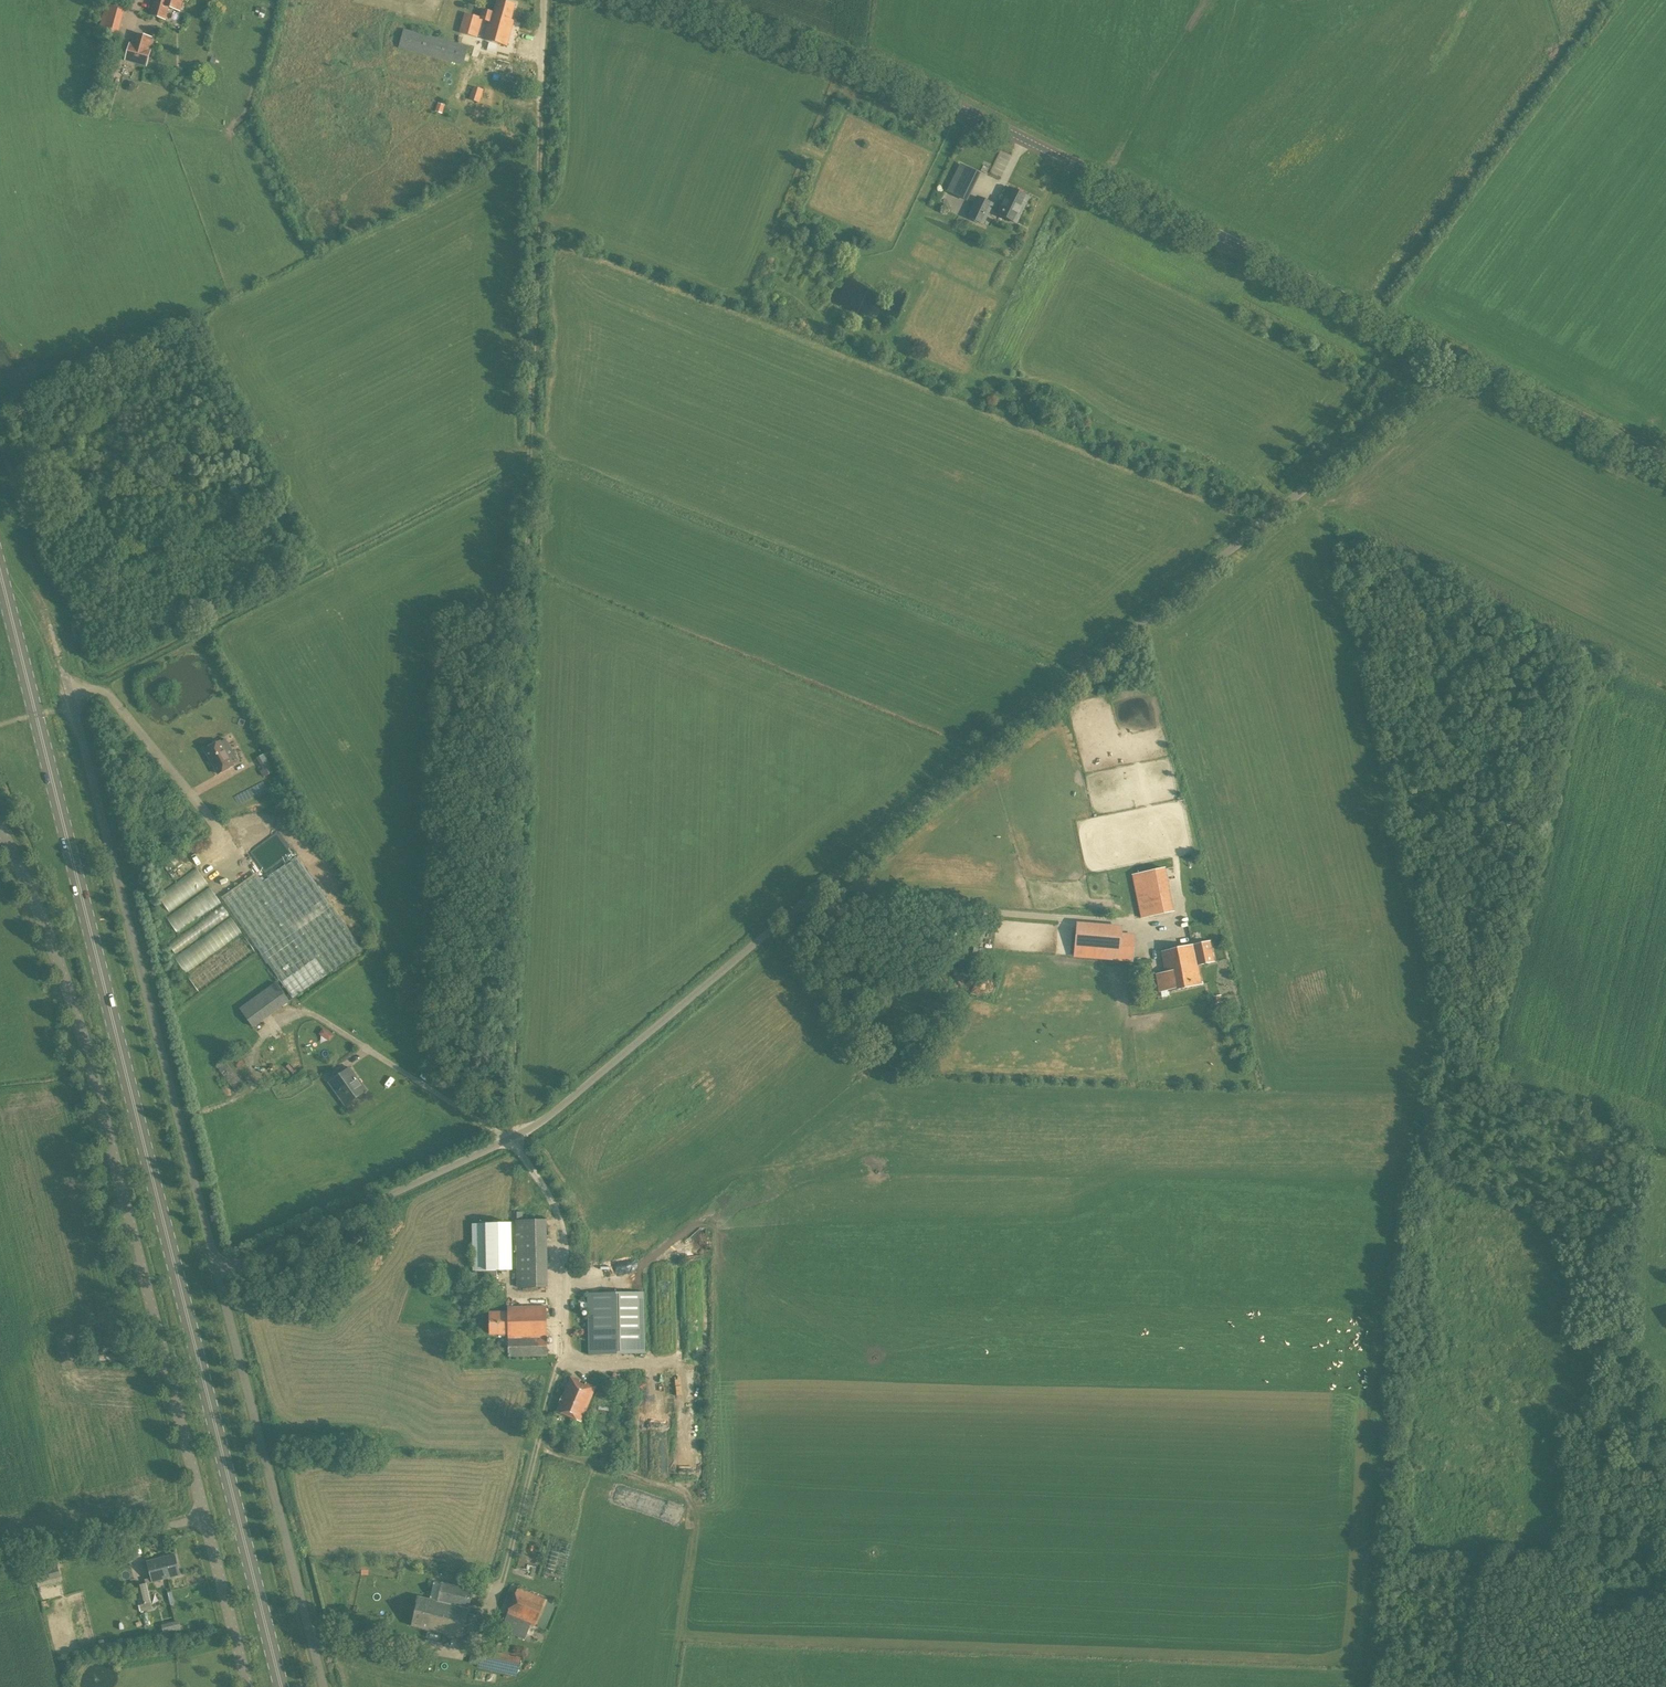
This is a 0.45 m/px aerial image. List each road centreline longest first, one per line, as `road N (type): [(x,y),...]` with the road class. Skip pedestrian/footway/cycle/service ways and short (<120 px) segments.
road 1 (unclassified): [(217,1275),(548,1117),(1456,355)]
road 2 (primary): [(281,1686),(0,573)]
road 3 (track): [(543,0),(514,1138)]
road 4 (secondary): [(670,0),(887,72),(1456,355)]
road 5 (unclassified): [(203,1517),(90,1058),(47,928),(0,828)]
road 6 (unclassified): [(217,1275),(65,675)]
road 7 (unclassified): [(324,1686),(217,1275)]
road 8 (secondary): [(1456,355),(1665,461)]
road 9 (unclassified): [(203,1517),(0,1563)]
road 10 (unclassified): [(245,1686),(203,1517)]

